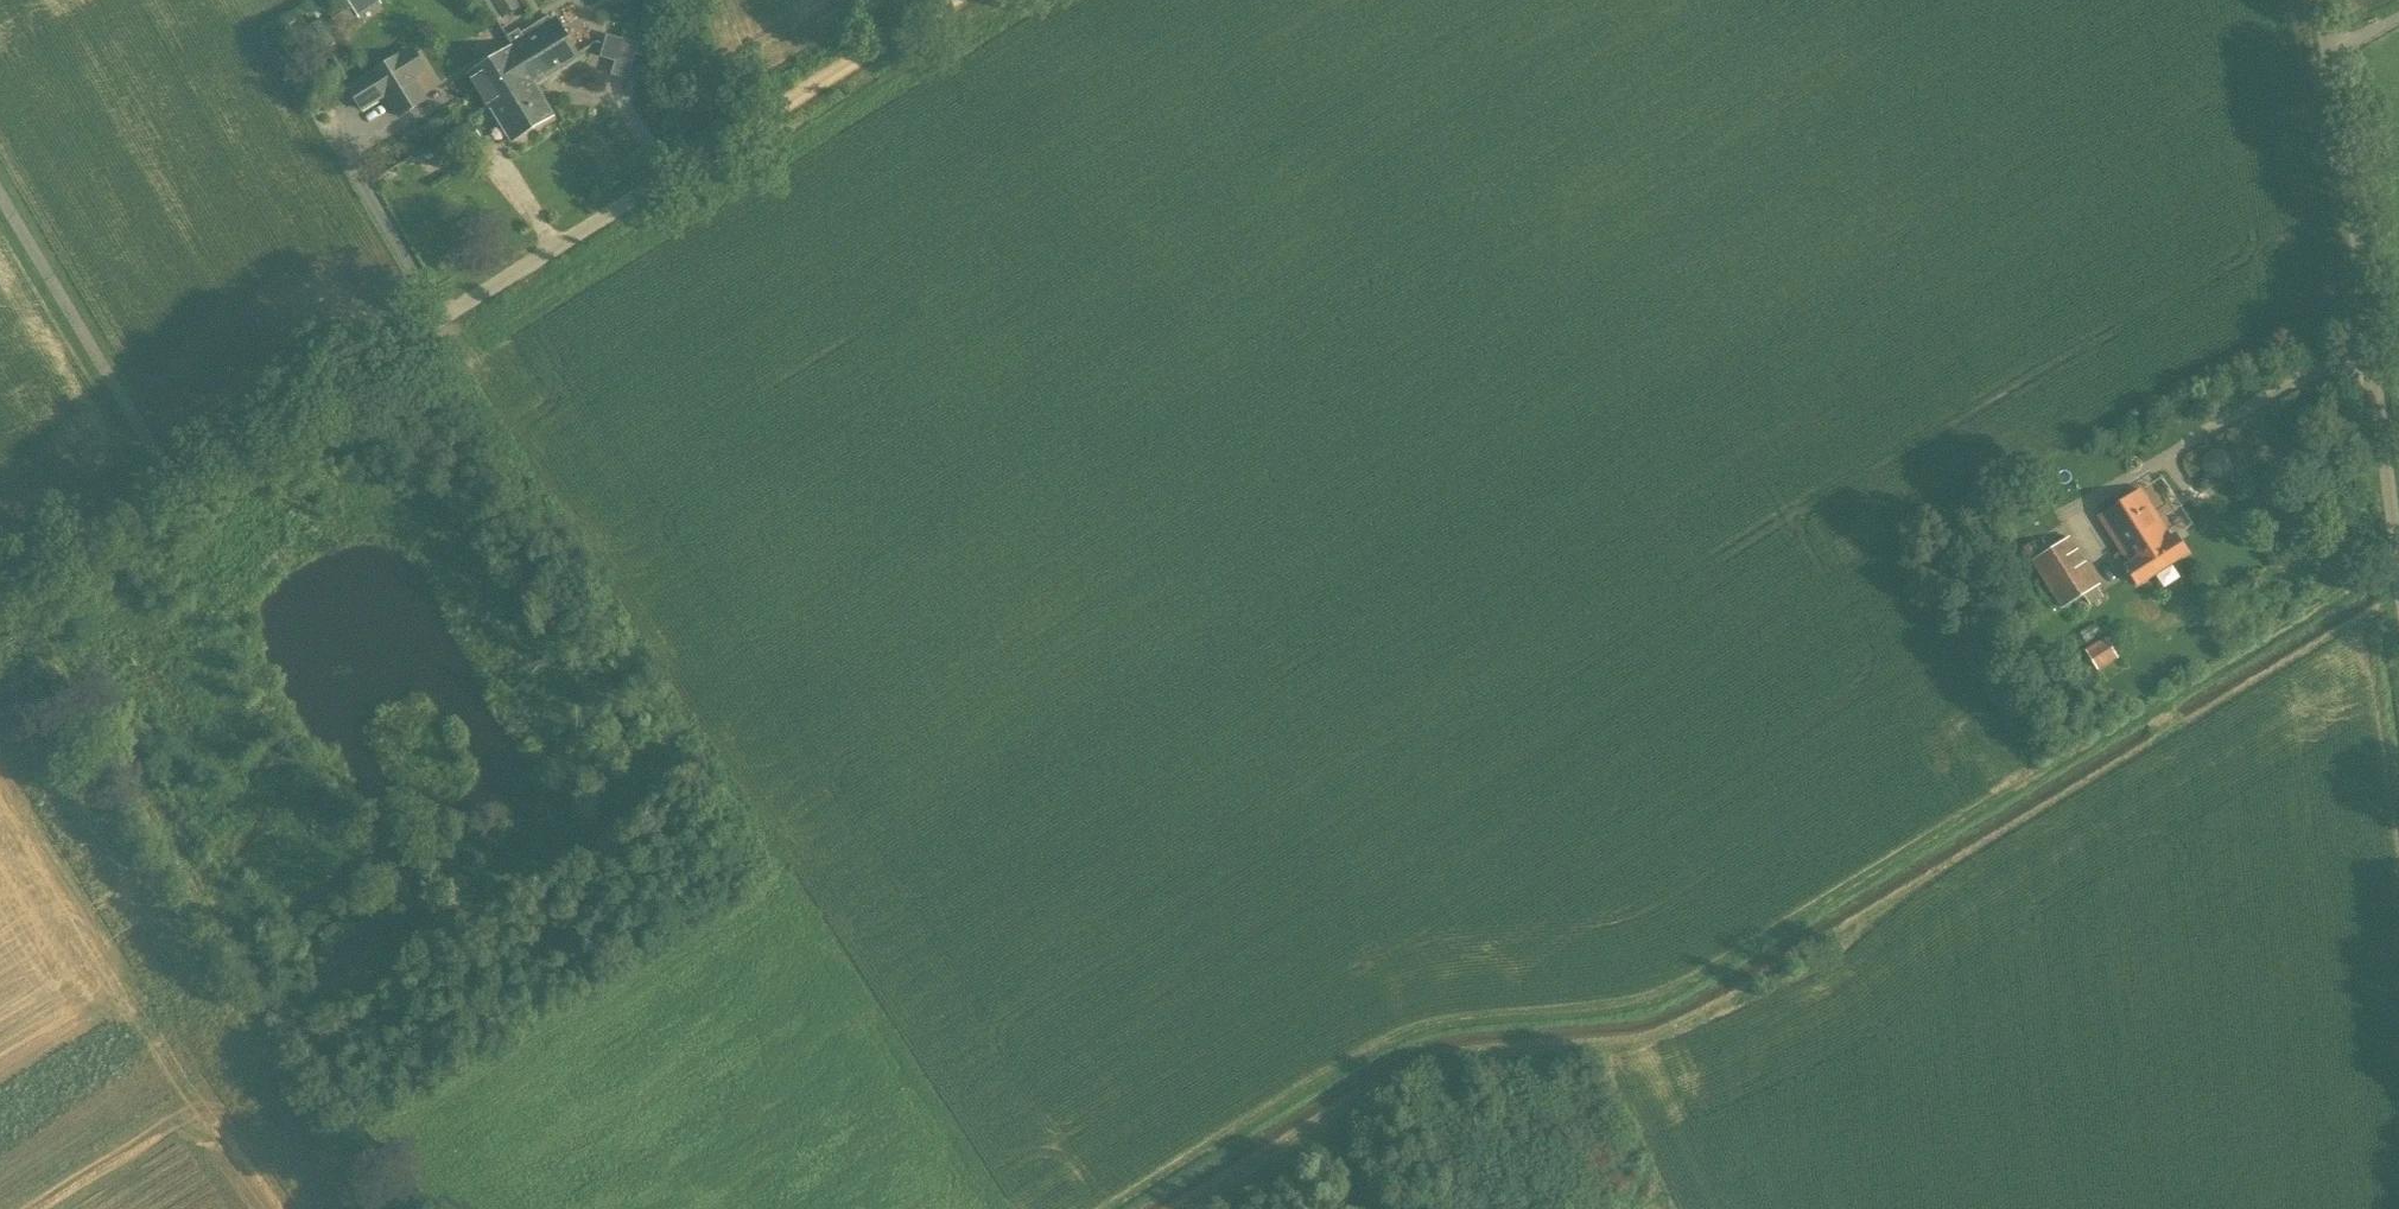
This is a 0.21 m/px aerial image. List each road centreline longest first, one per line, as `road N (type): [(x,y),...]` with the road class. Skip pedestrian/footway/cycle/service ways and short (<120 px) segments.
road 1 (unclassified): [(171,486),(735,136)]
road 2 (unclassified): [(2398,469),(2324,0)]
road 3 (unclassified): [(171,486),(0,195)]
road 4 (track): [(735,136),(954,0)]
road 5 (unclassified): [(0,592),(171,486)]

